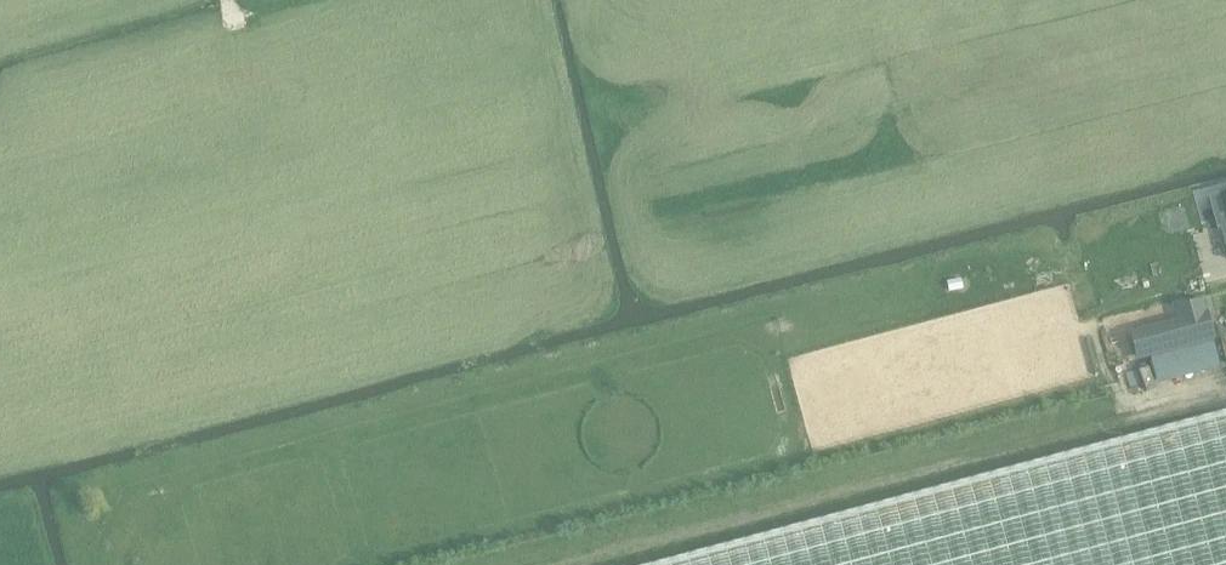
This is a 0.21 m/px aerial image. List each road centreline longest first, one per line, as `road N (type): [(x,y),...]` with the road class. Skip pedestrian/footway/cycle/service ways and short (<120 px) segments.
road 1 (track): [(1225,398),(556,564)]

